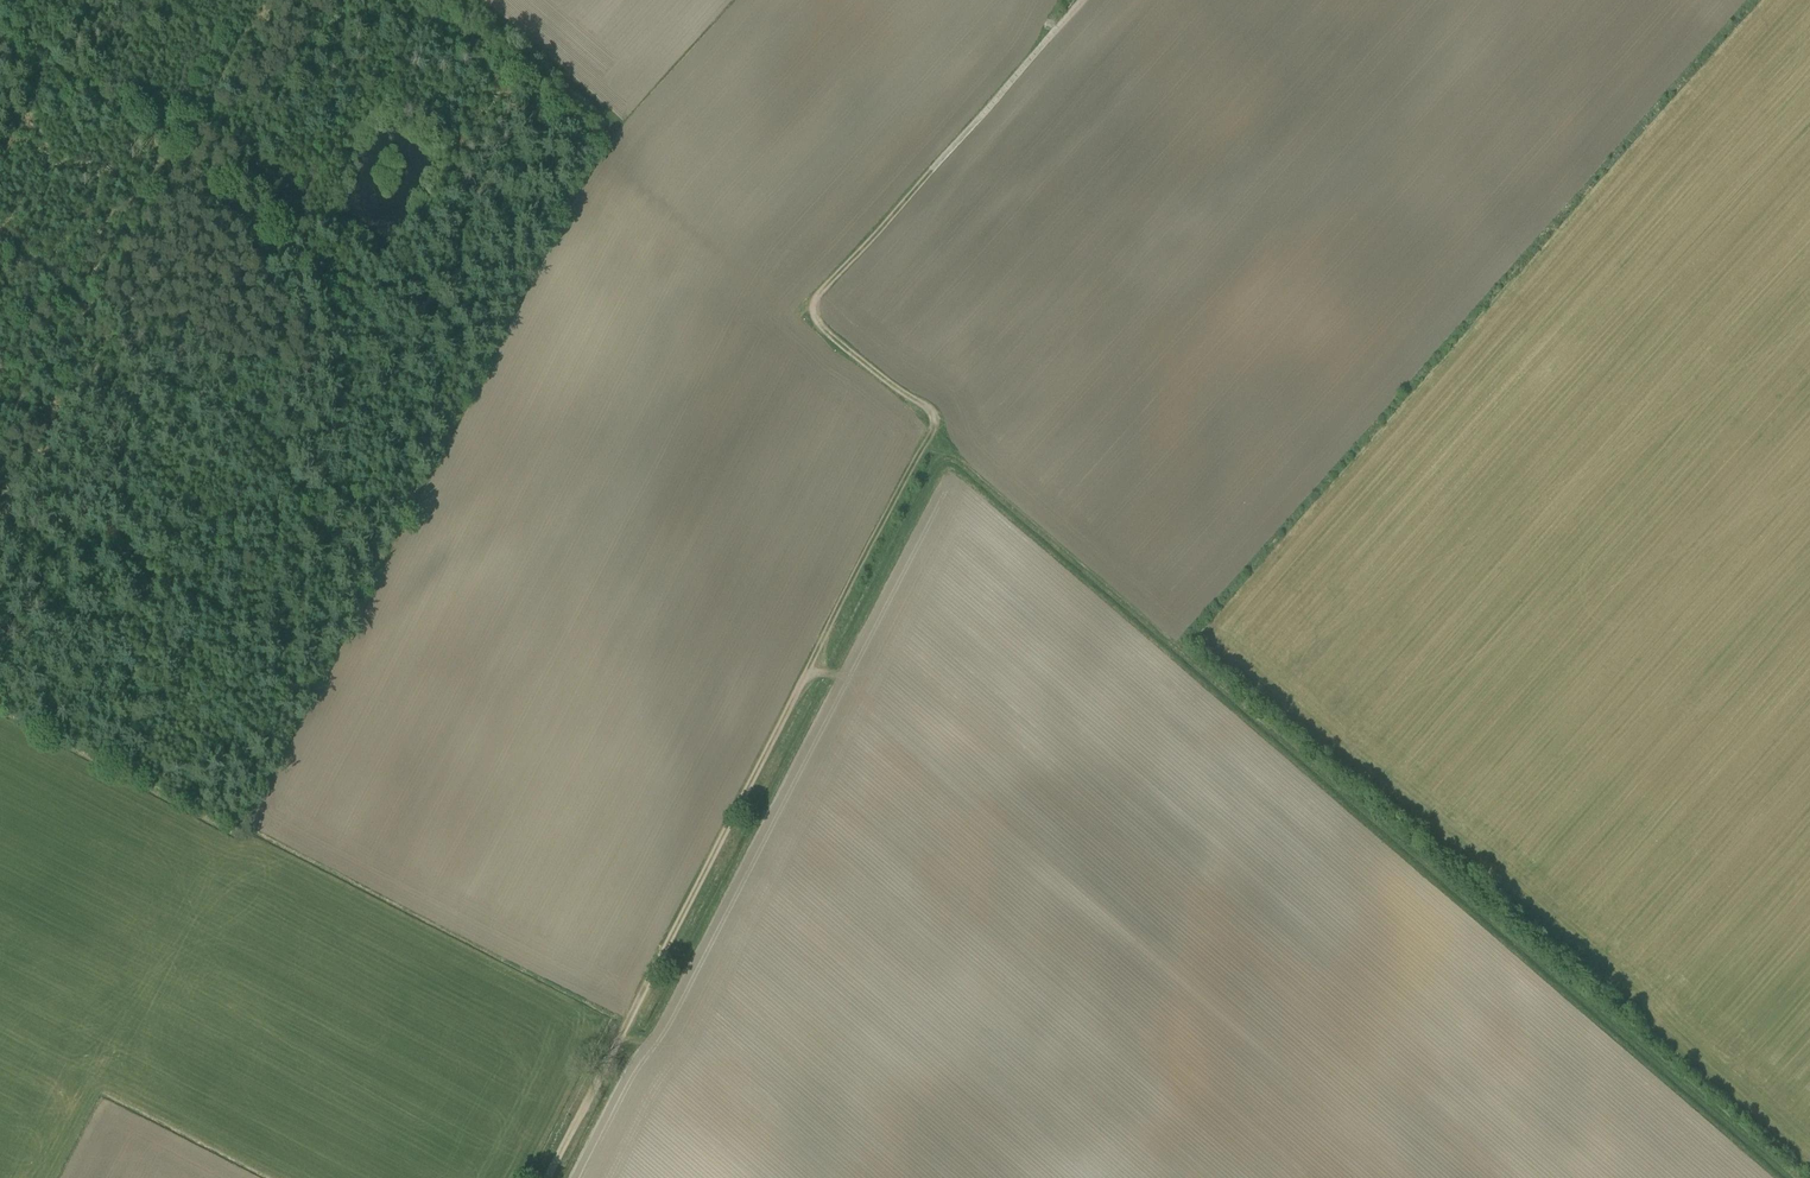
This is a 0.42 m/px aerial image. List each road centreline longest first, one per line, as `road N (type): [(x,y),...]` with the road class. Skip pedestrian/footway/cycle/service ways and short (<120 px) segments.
road 1 (track): [(546,1177),(931,432)]
road 2 (track): [(931,169),(817,296),(813,314),(837,344),(930,410),(931,432)]
road 3 (track): [(931,169),(1083,0)]

